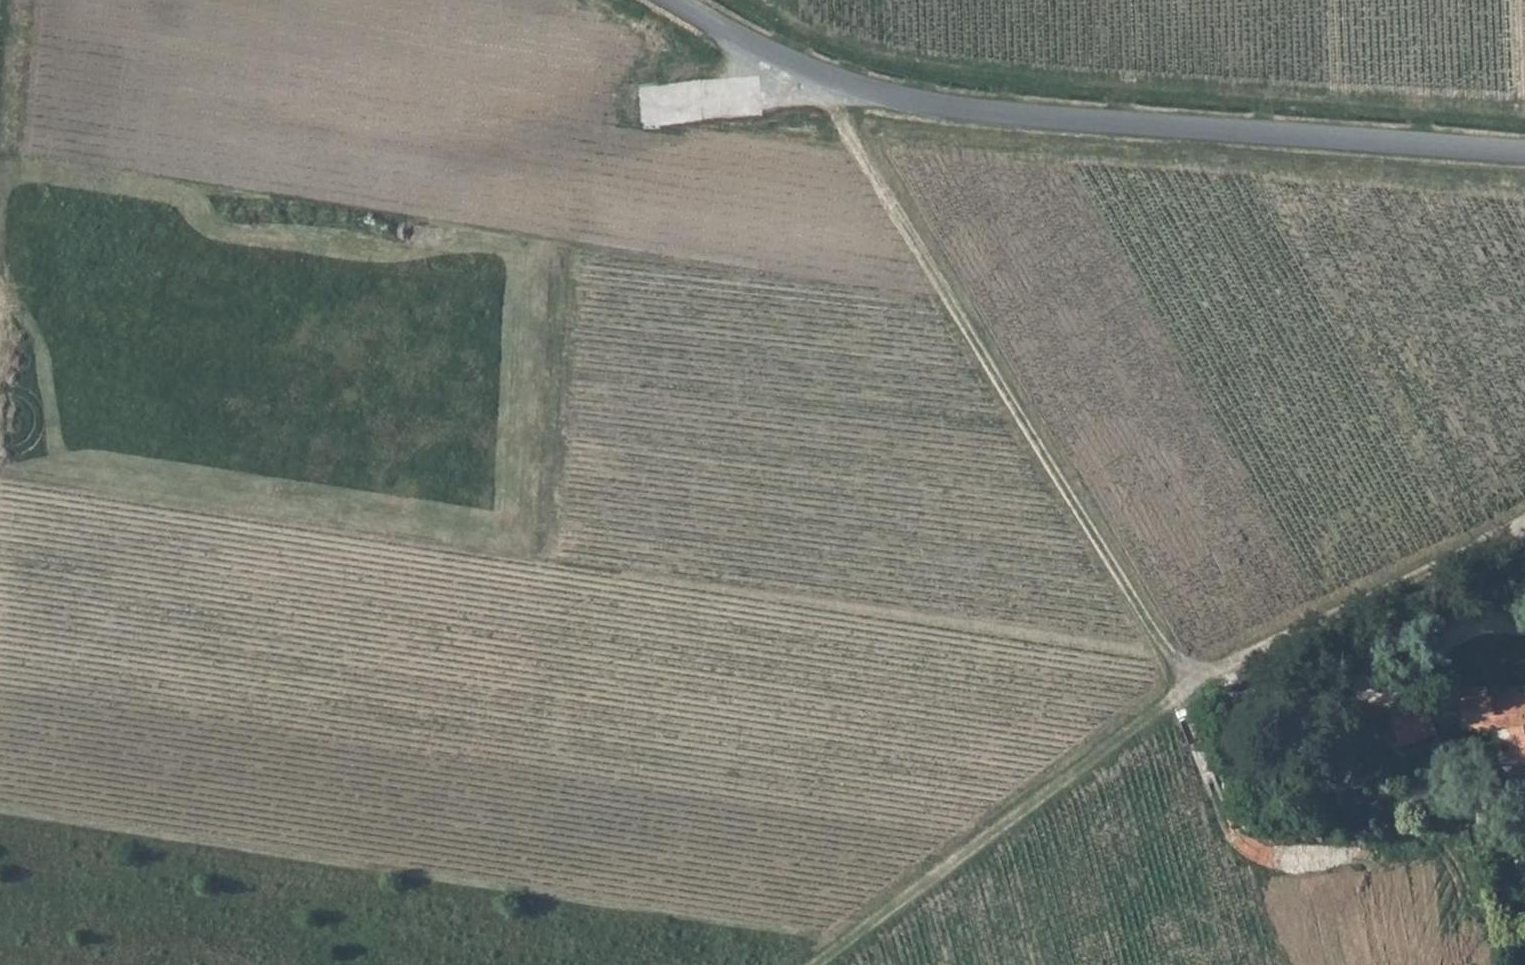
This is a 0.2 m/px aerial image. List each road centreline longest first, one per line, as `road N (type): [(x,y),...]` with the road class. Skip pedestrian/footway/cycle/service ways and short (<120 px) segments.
road 1 (residential): [(1524,150),(948,107),(819,75),(670,0)]
road 2 (track): [(811,964),(1187,688),(1524,528)]
road 3 (track): [(1187,688),(857,155),(819,75)]

